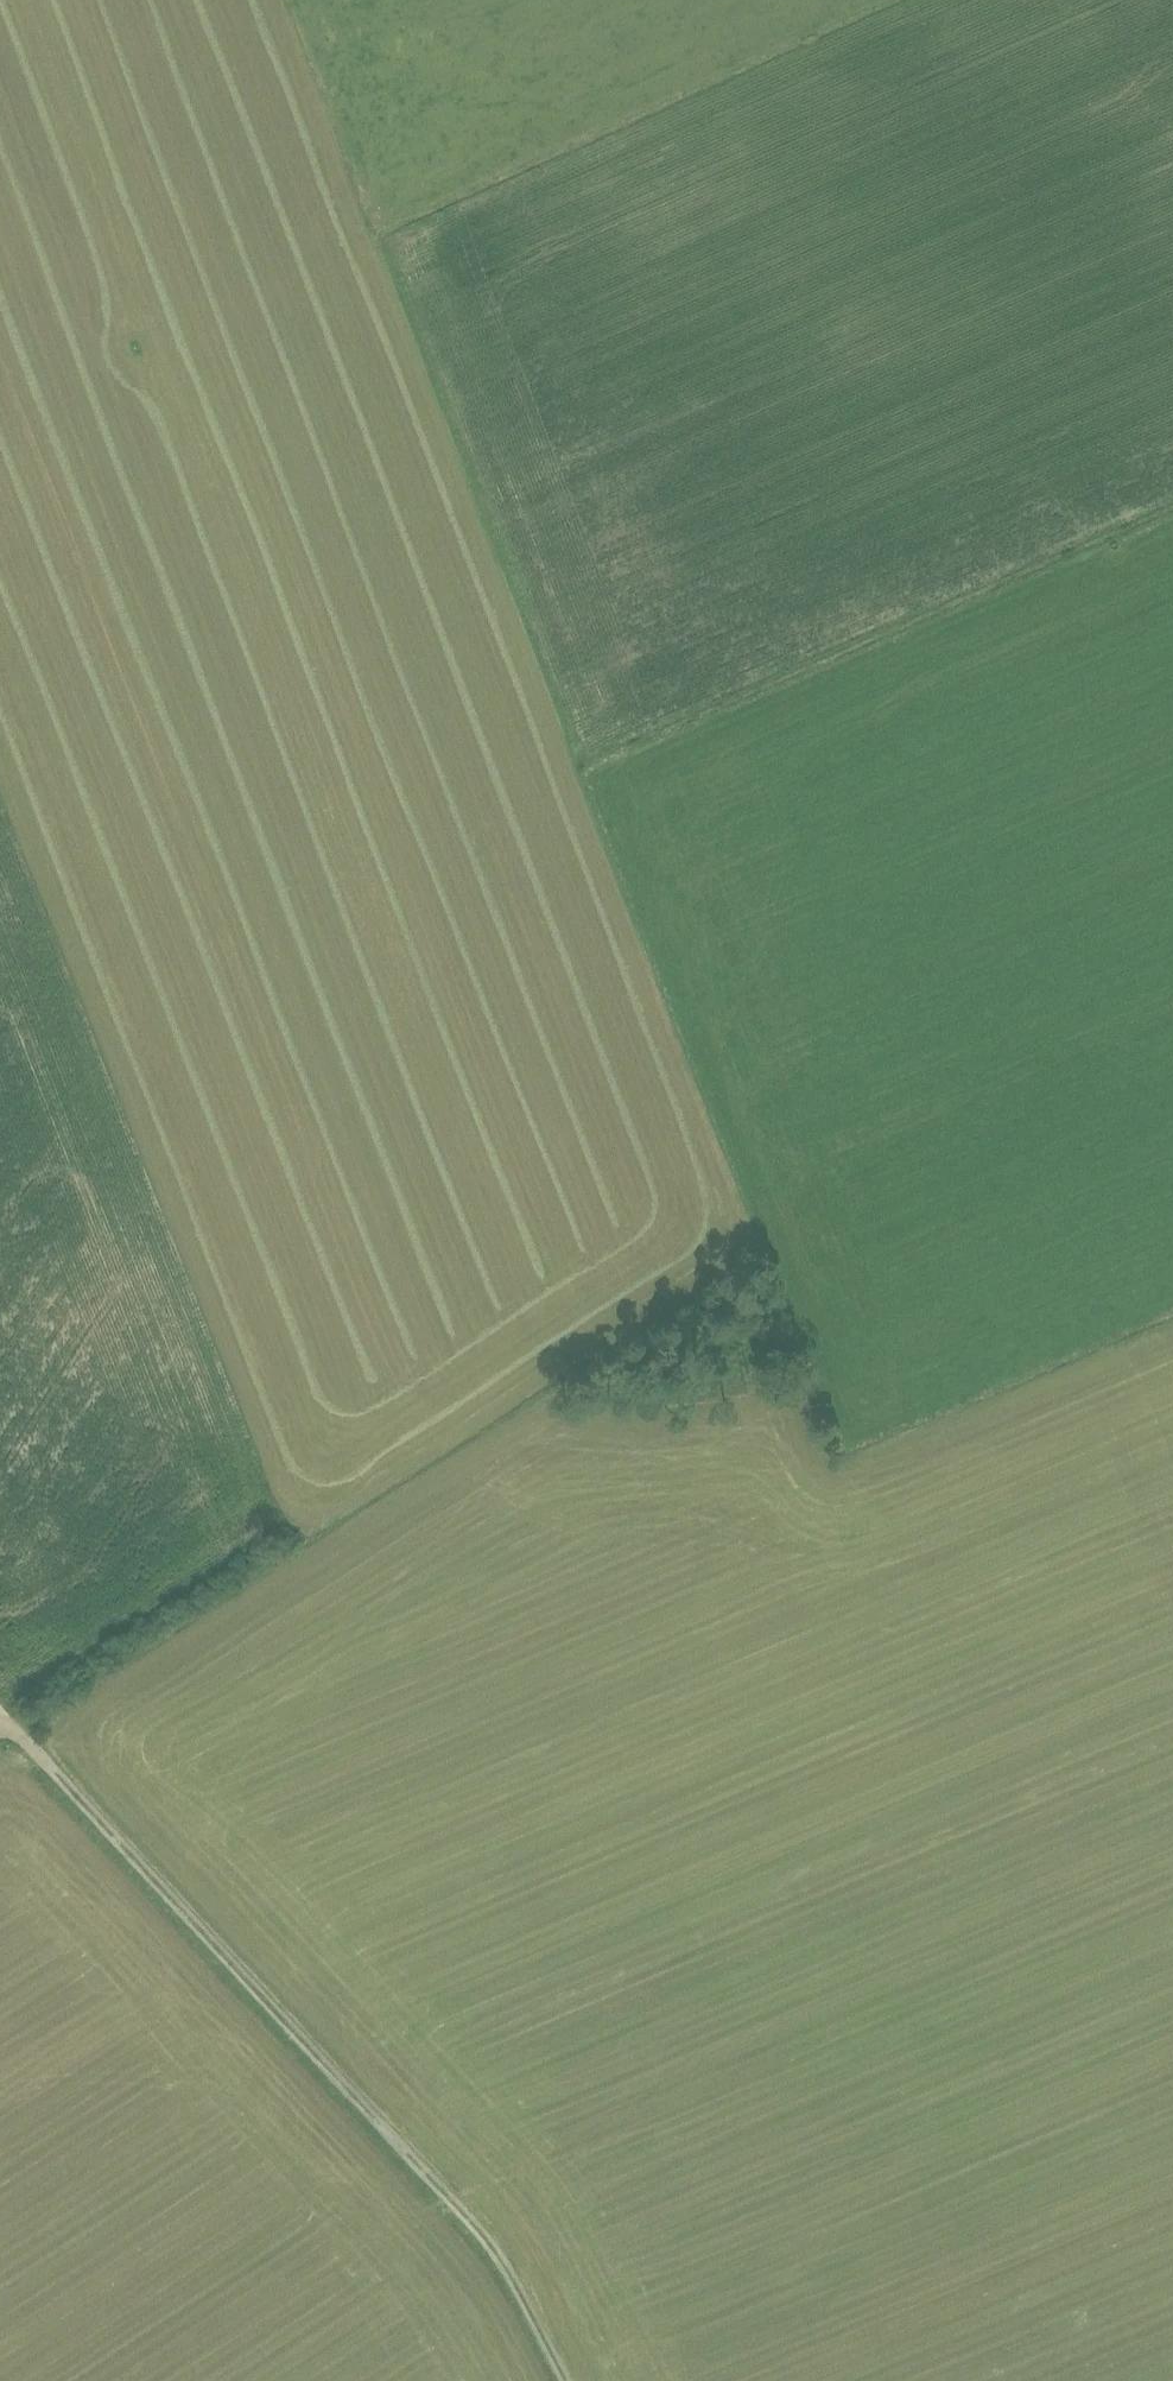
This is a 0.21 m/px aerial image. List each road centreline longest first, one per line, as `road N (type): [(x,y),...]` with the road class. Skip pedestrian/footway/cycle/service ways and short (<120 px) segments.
road 1 (track): [(566,2380),(498,2248),(0,1708)]

